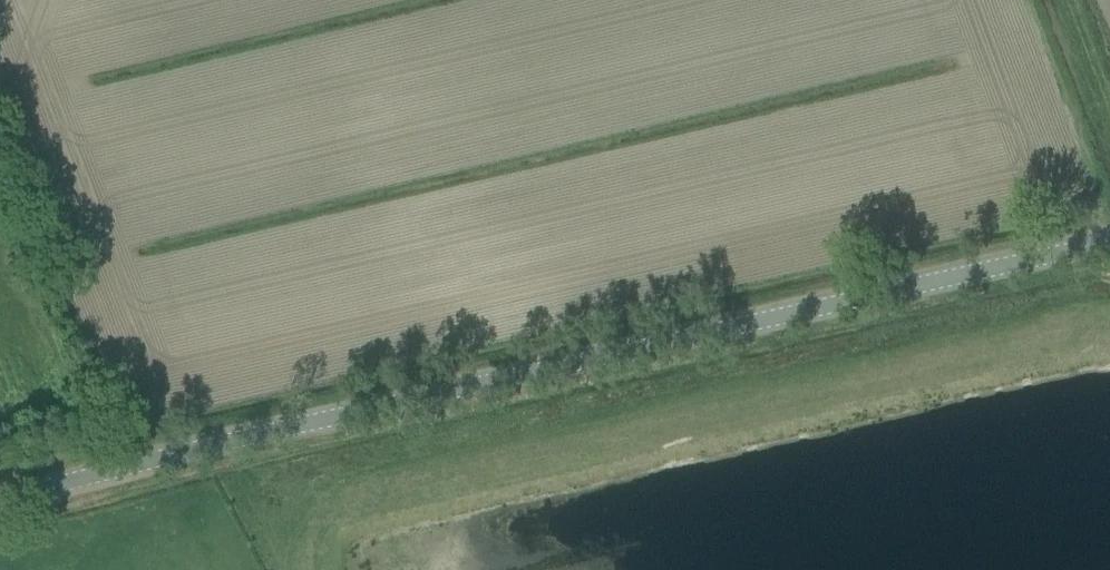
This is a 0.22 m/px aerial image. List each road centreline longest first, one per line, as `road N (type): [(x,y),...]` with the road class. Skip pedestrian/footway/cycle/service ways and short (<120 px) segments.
road 1 (unclassified): [(0,509),(112,475),(1109,246)]

